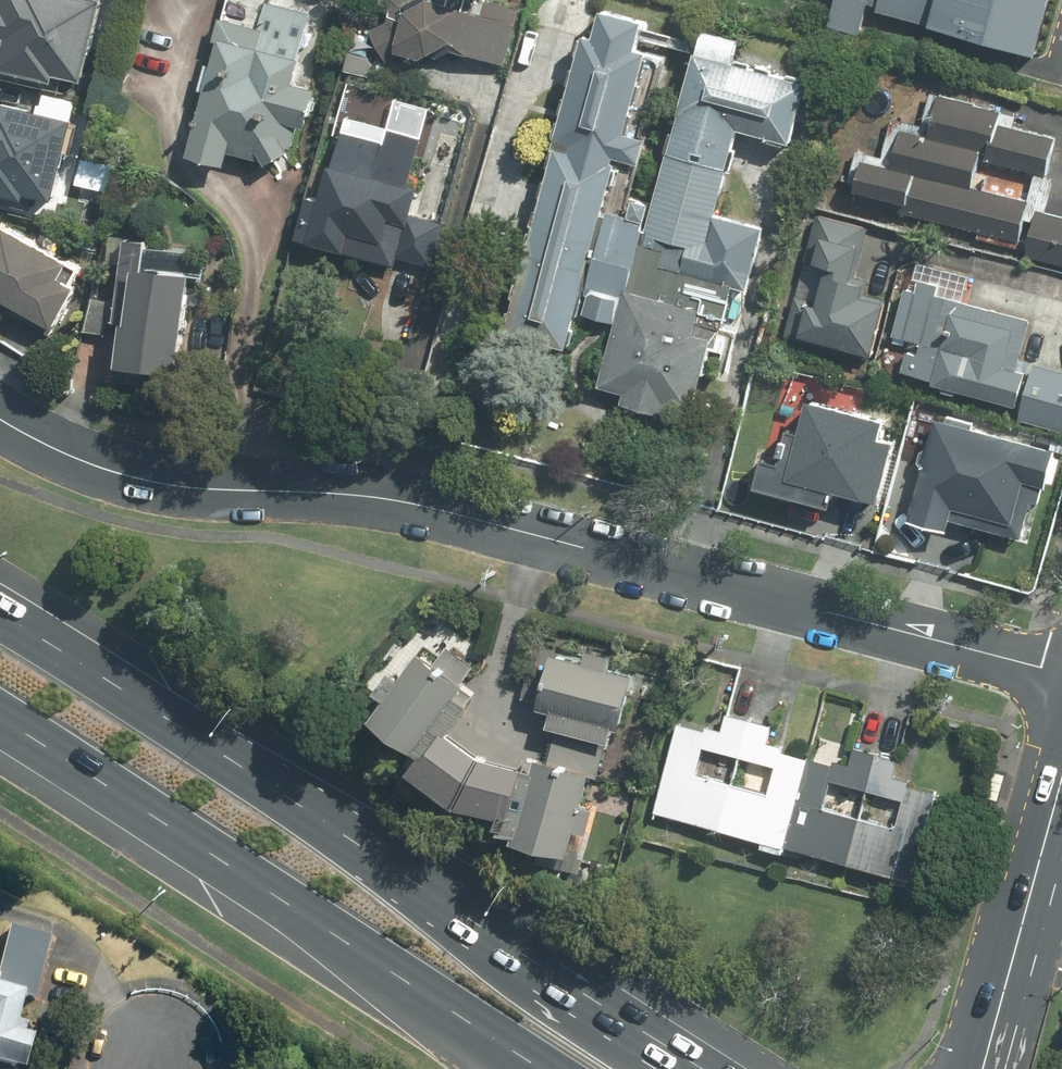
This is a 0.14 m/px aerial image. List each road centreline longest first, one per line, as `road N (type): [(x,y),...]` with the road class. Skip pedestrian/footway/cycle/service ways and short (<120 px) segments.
road 1 (residential): [(1061,674),(380,494),(132,480),(0,418)]
road 2 (primary): [(0,618),(163,716),(705,1068)]
road 3 (primary): [(543,1068),(0,718)]
road 4 (secondary): [(982,1068),(1061,781)]

